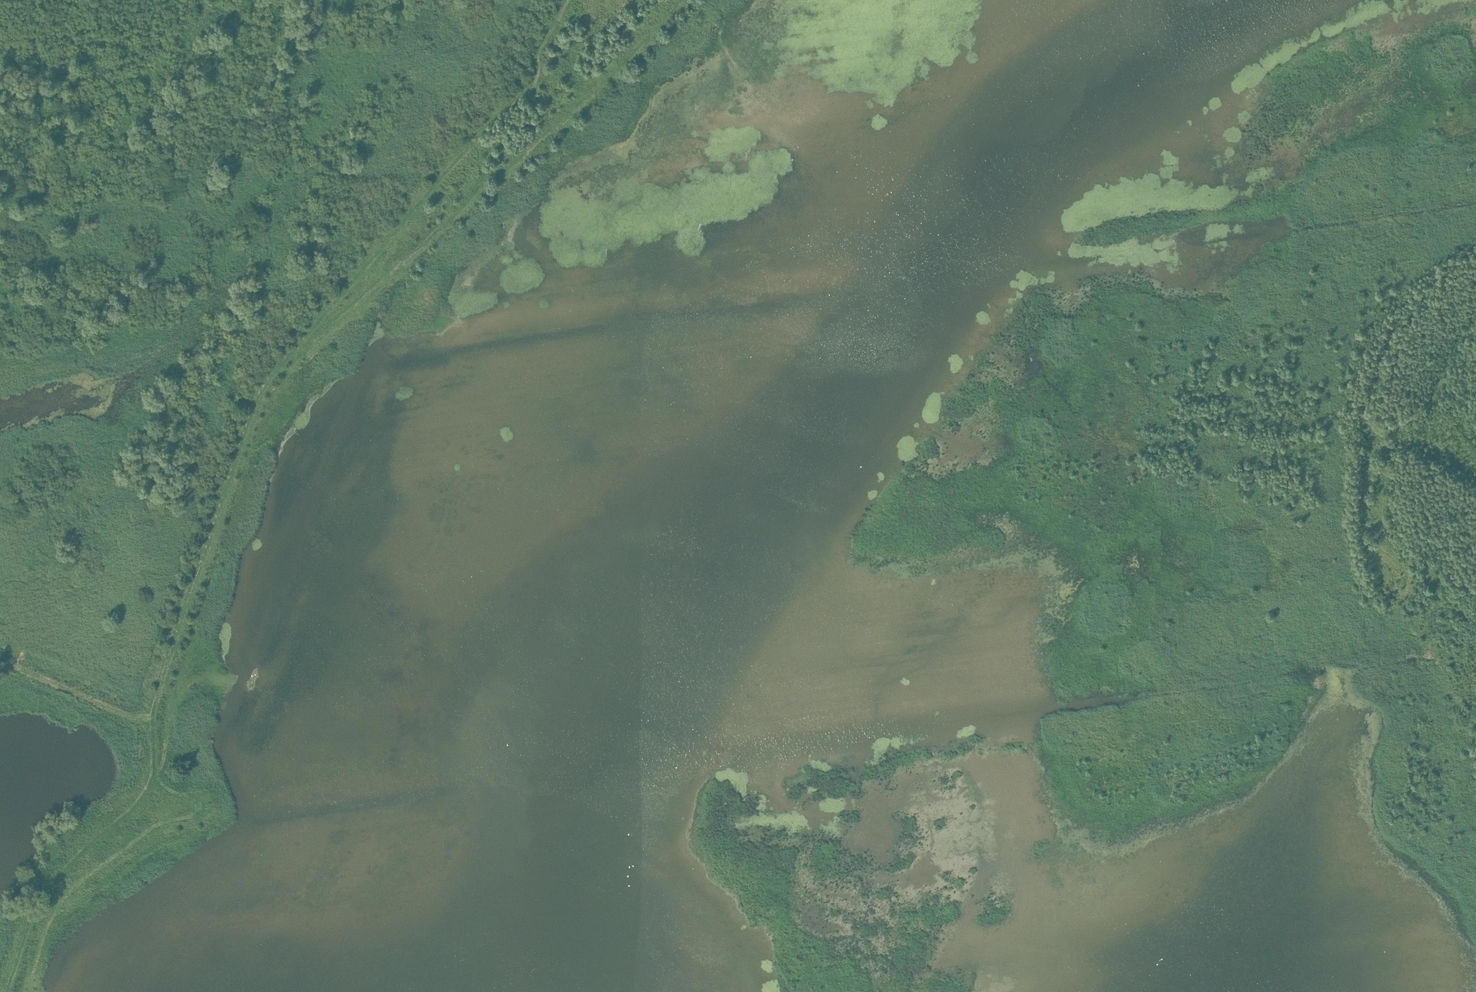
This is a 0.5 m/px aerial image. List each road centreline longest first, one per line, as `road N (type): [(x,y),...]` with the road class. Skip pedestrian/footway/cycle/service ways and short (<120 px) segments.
road 1 (track): [(565,0),(536,56),(530,87),(496,115),(254,404),(153,711),(152,771),(141,800),(51,886),(7,991)]

